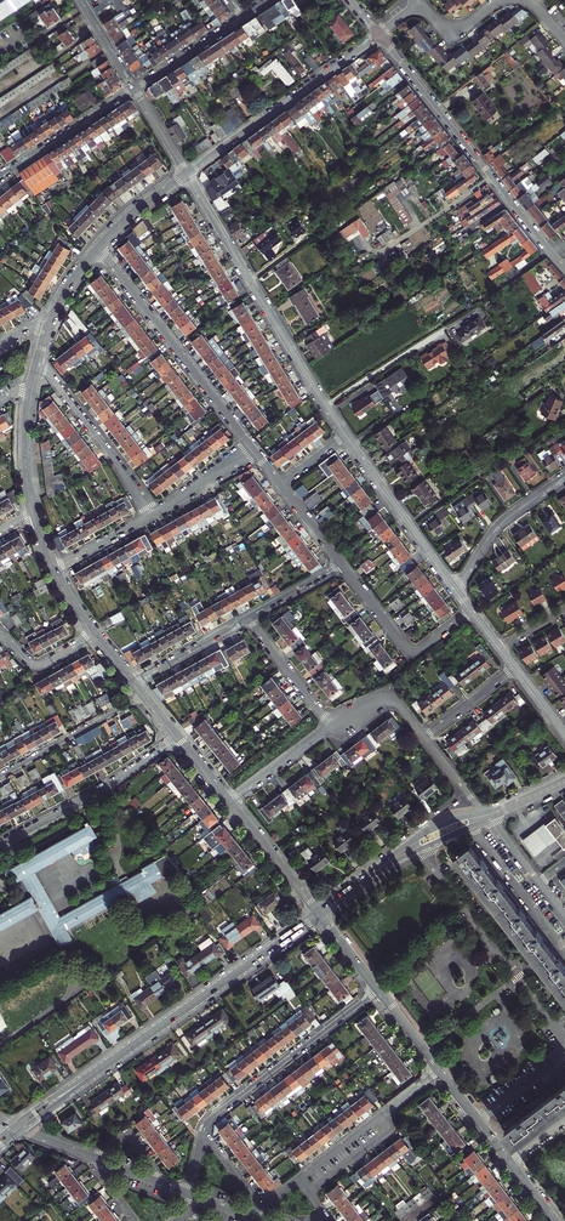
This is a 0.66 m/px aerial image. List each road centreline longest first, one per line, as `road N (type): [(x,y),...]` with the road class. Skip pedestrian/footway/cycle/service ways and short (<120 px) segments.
road 1 (tertiary): [(17,1128),(319,915)]
road 2 (residential): [(345,436),(187,175)]
road 3 (tertiary): [(379,36),(564,267)]
road 4 (residential): [(190,1195),(208,1122),(378,990)]
road 5 (residential): [(253,447),(99,248)]
road 6 (tertiary): [(187,175),(379,36)]
road 7 (residential): [(176,737),(0,845)]
road 8 (residential): [(38,361),(151,516)]
road 9 (residential): [(456,590),(345,436)]
road 10 (residential): [(17,1128),(190,1195)]
road 11 (residential): [(472,612),(409,651),(342,563)]
road 12 (residential): [(0,777),(144,696)]
road 13 (residential): [(135,90),(0,176)]
road 14 (residential): [(564,477),(497,526),(456,590)]
road 15 (tertiary): [(319,915),(229,802)]
road 16 (residential): [(248,618),(331,725)]
road 17 (residential): [(248,618),(134,683)]
road 18 (tertiary): [(484,813),(438,825),(371,875)]
road 19 (tertiary): [(371,875),(489,820)]
road 20 (residential): [(242,18),(135,90)]
road 21 (residential): [(229,802),(331,725)]
road 22 (tertiary): [(34,513),(26,463),(32,387)]
road 23 (residential): [(253,447),(151,516)]

